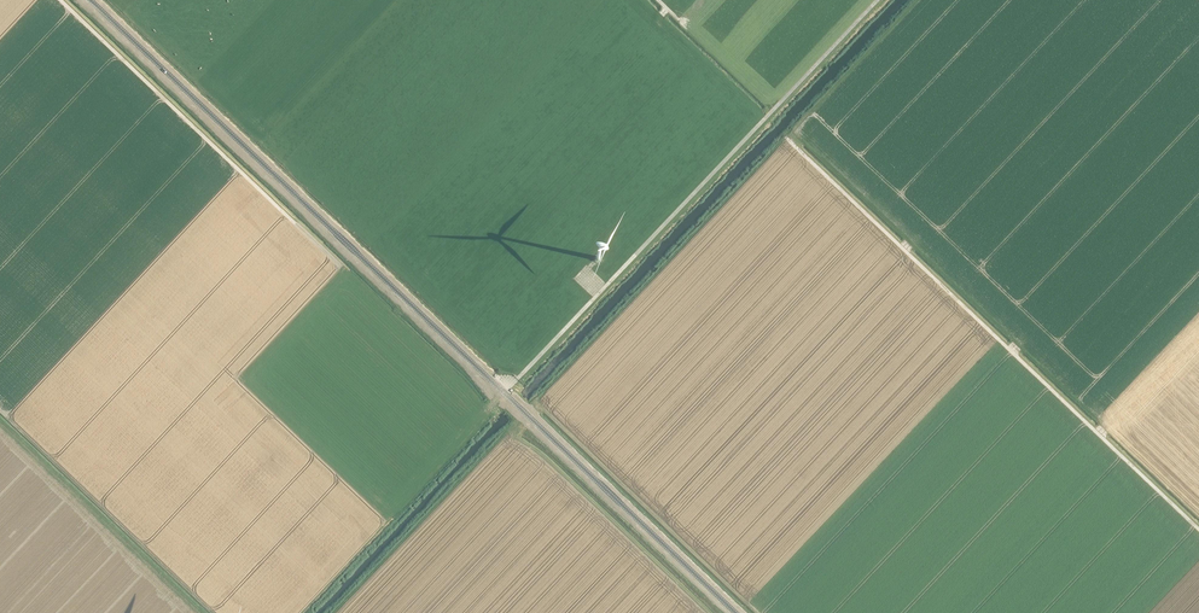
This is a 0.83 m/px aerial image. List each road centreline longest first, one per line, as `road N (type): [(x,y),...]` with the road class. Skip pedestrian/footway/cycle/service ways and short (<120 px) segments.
road 1 (unclassified): [(737,612),(94,0)]
road 2 (track): [(1198,529),(789,141)]
road 3 (track): [(59,0),(295,223)]

